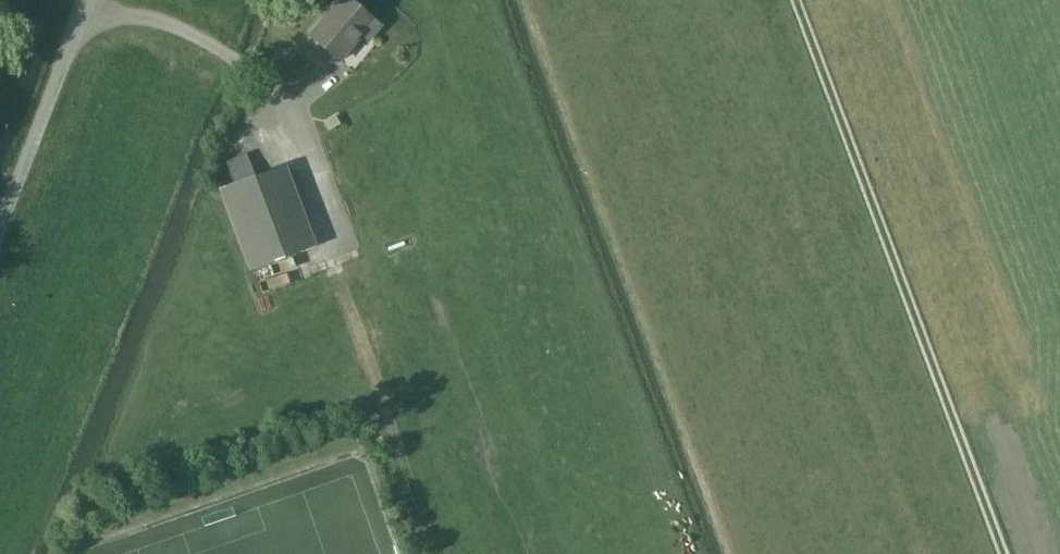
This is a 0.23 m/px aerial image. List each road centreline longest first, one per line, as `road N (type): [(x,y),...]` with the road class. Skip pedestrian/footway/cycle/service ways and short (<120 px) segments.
road 1 (track): [(798,0),(1004,553)]
road 2 (residential): [(88,0),(0,229)]

